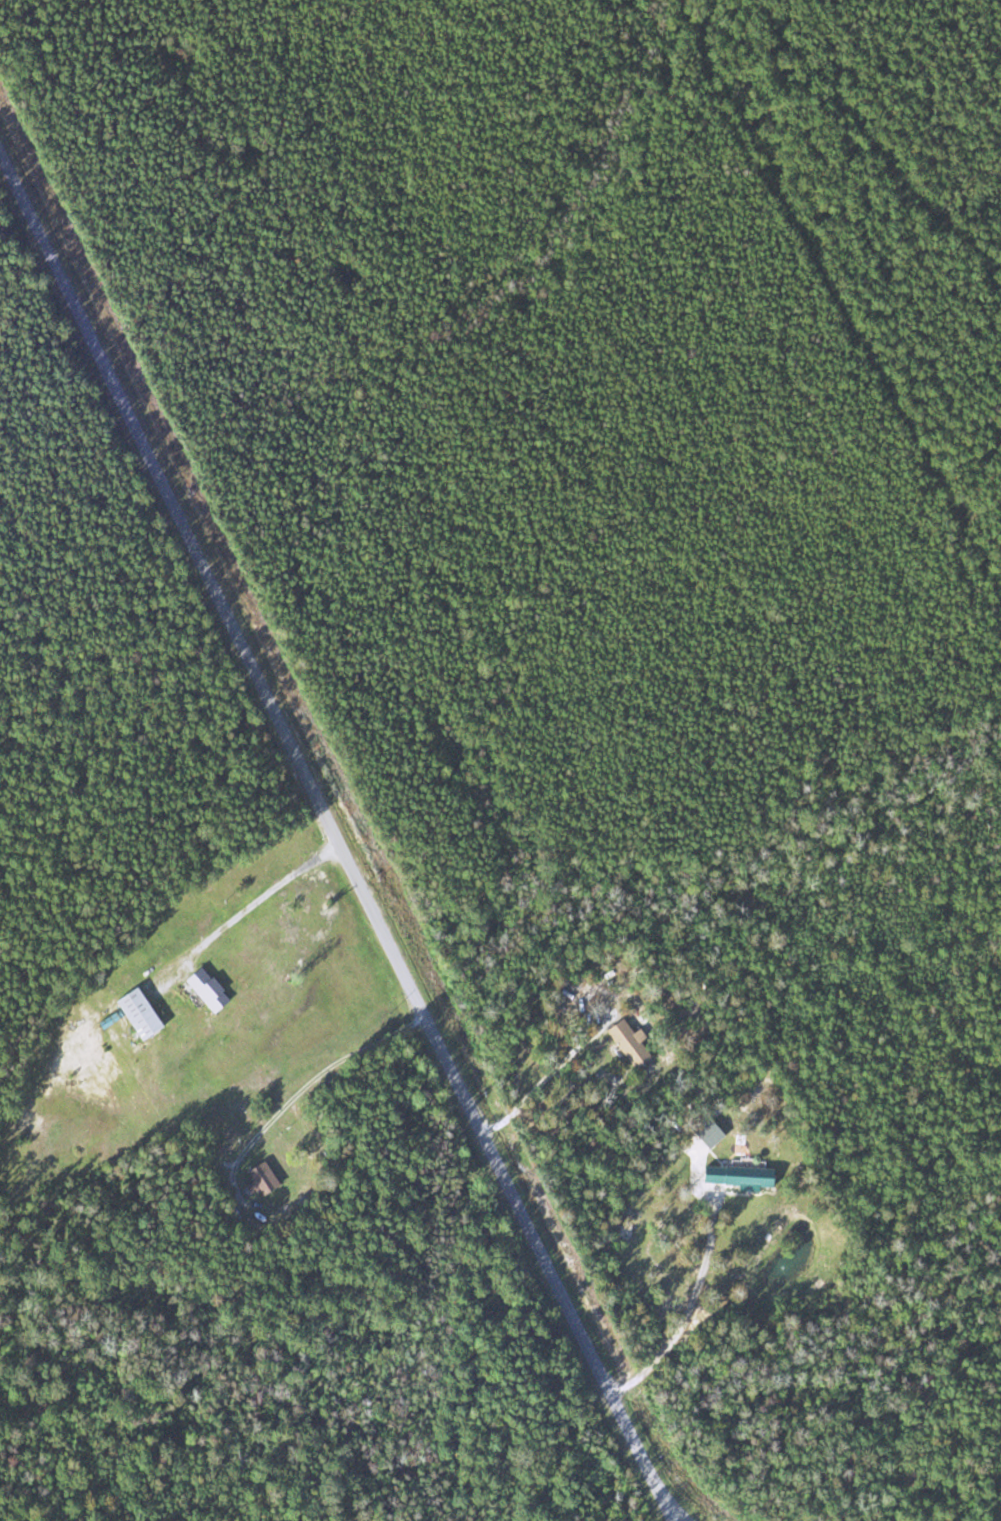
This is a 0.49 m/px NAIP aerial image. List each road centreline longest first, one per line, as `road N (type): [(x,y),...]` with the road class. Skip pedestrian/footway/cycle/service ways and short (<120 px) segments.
road 1 (residential): [(689,1520),(661,1496),(0,160)]

